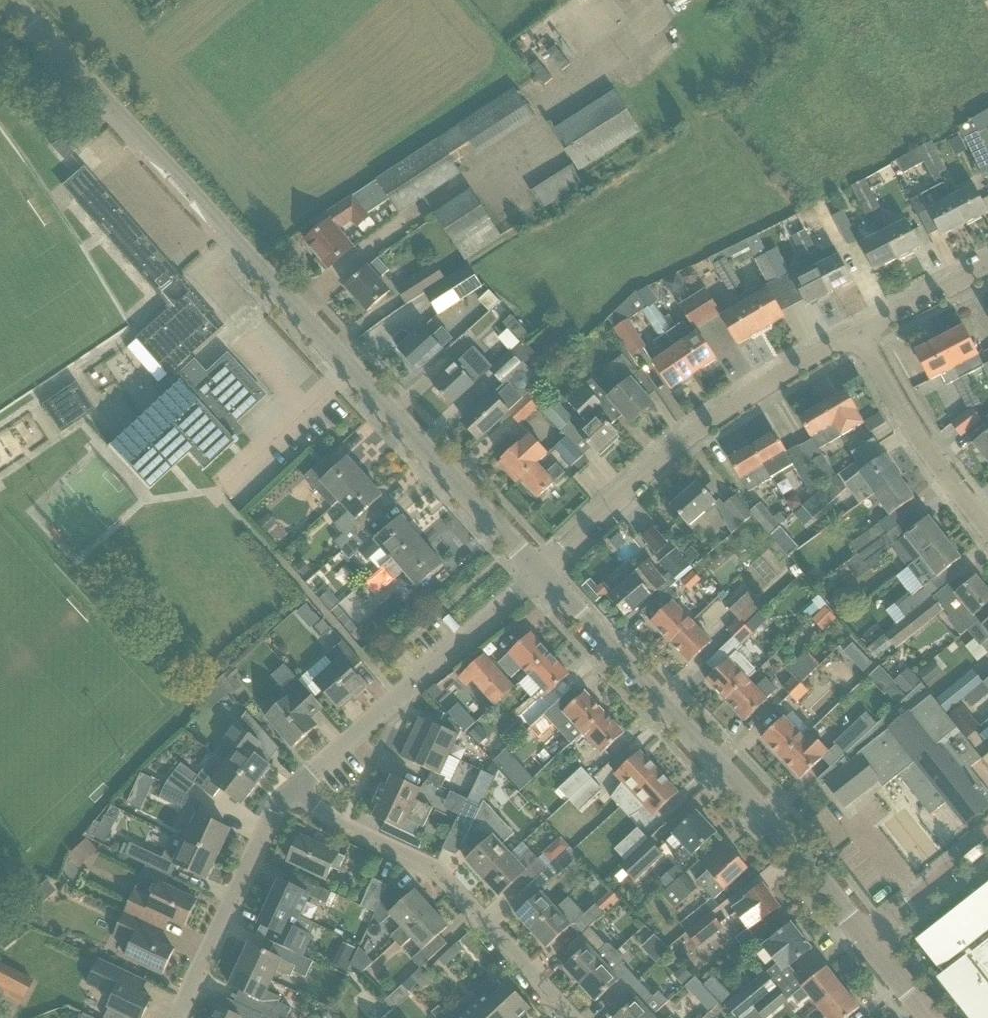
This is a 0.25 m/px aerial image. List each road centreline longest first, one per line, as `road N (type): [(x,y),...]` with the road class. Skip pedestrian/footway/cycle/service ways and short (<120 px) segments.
road 1 (tertiary): [(548,577),(11,0)]
road 2 (tertiary): [(866,942),(548,577)]
road 3 (residential): [(548,577),(786,374),(858,336)]
road 4 (residential): [(570,1017),(432,869),(342,828),(293,792)]
road 5 (residential): [(293,792),(548,577)]
road 6 (residential): [(172,1017),(273,811),(293,792)]
road 7 (residential): [(987,533),(858,336)]
road 8 (residential): [(866,942),(987,840)]
road 9 (residential): [(858,336),(987,268)]

